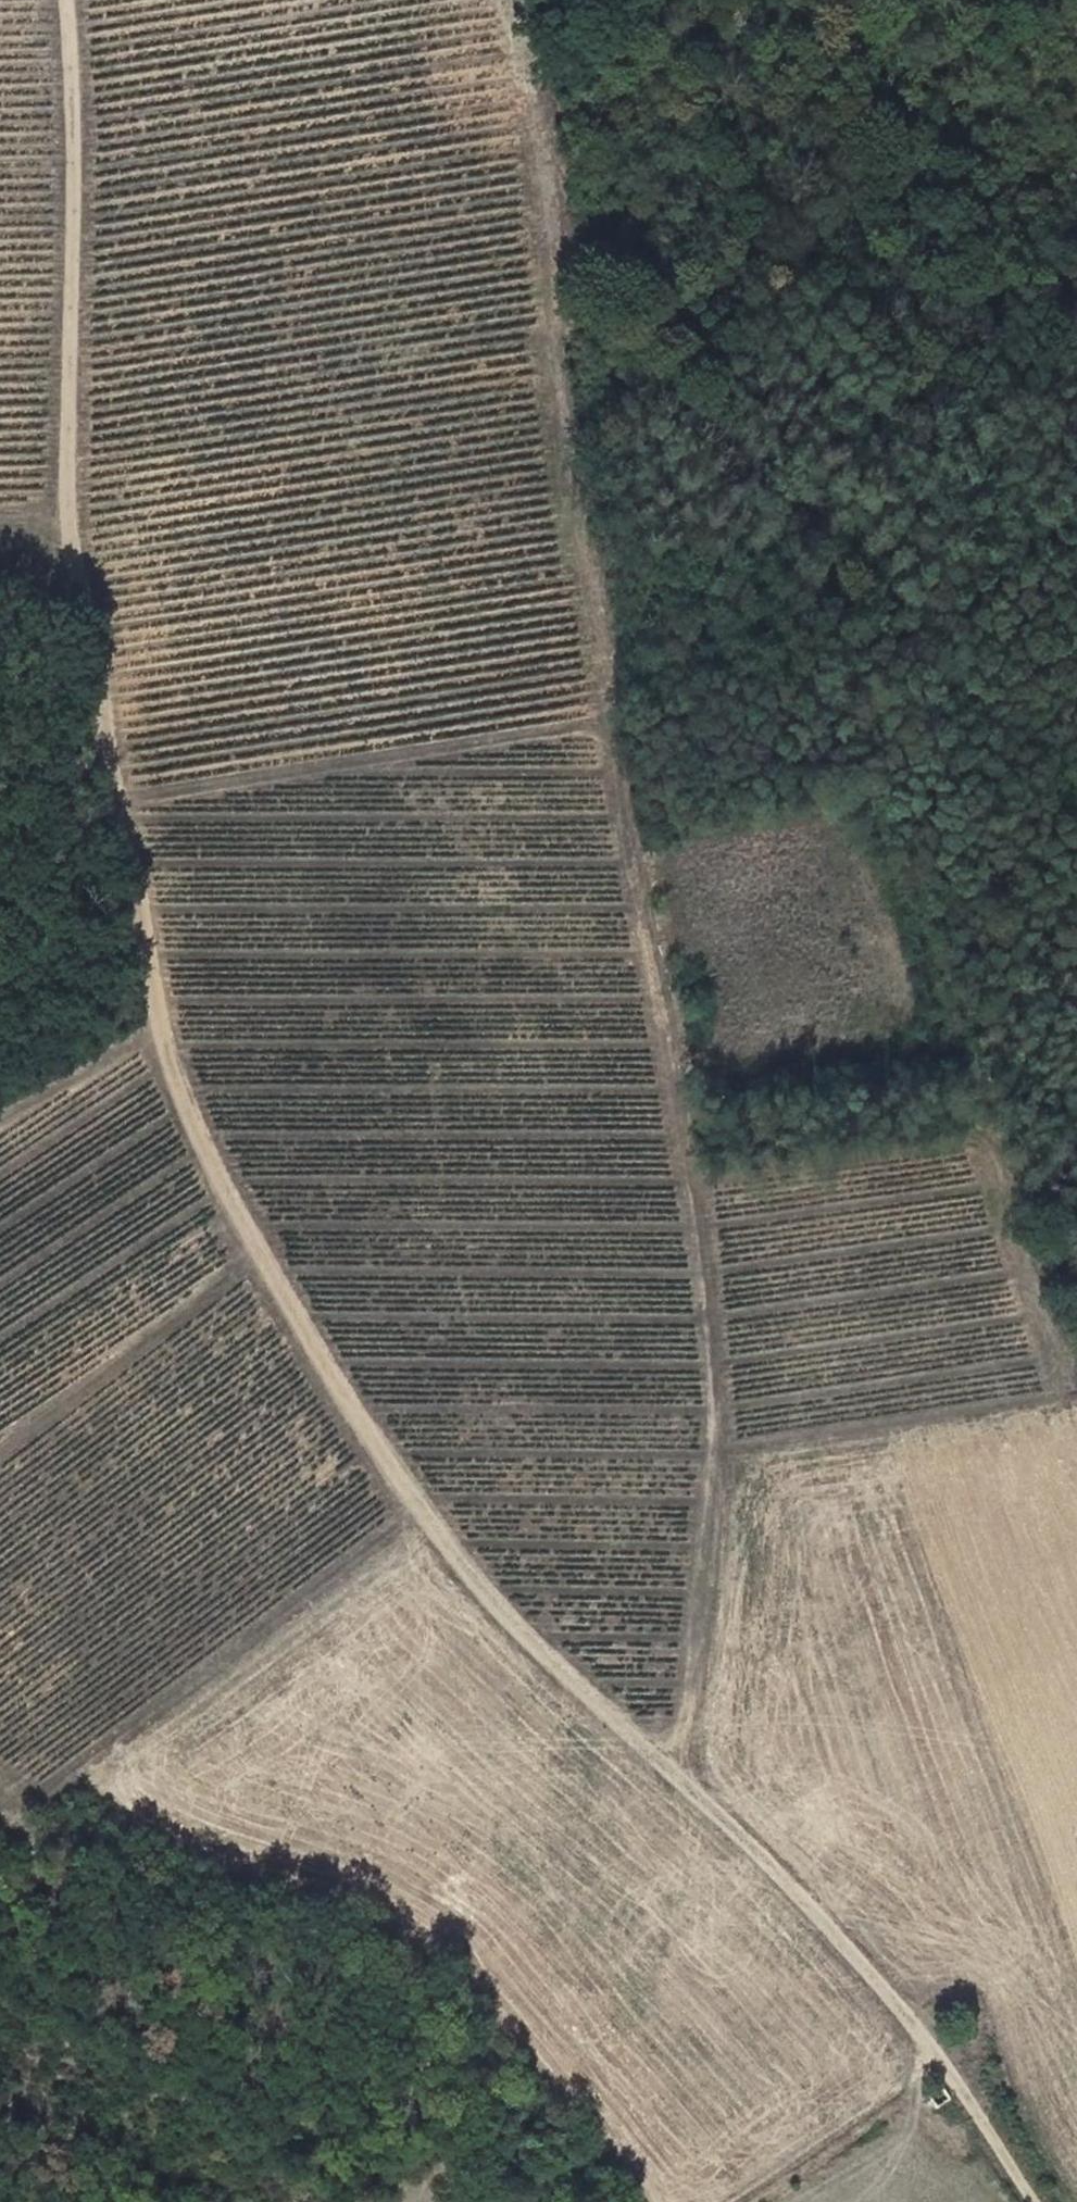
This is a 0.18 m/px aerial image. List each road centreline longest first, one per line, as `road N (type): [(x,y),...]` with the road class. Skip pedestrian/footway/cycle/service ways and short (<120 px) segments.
road 1 (track): [(1033,2201),(947,2065),(814,1911),(684,1776),(507,1616),(353,1417),(185,1112),(124,867),(72,544),(74,131),(63,0)]
road 2 (track): [(684,1776),(715,1462),(695,1198),(612,732)]

